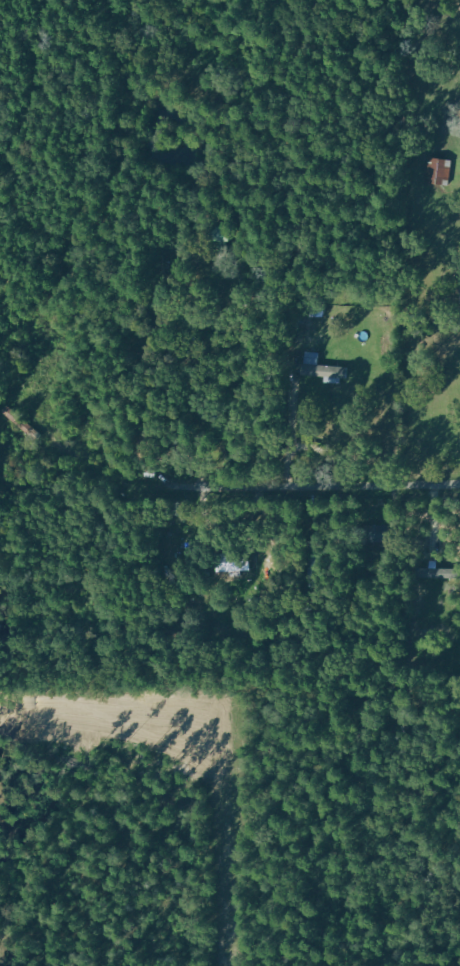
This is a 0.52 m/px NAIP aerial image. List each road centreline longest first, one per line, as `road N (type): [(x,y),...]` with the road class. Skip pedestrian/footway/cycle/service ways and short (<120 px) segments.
road 1 (residential): [(84,460),(163,484),(245,495),(459,487)]

